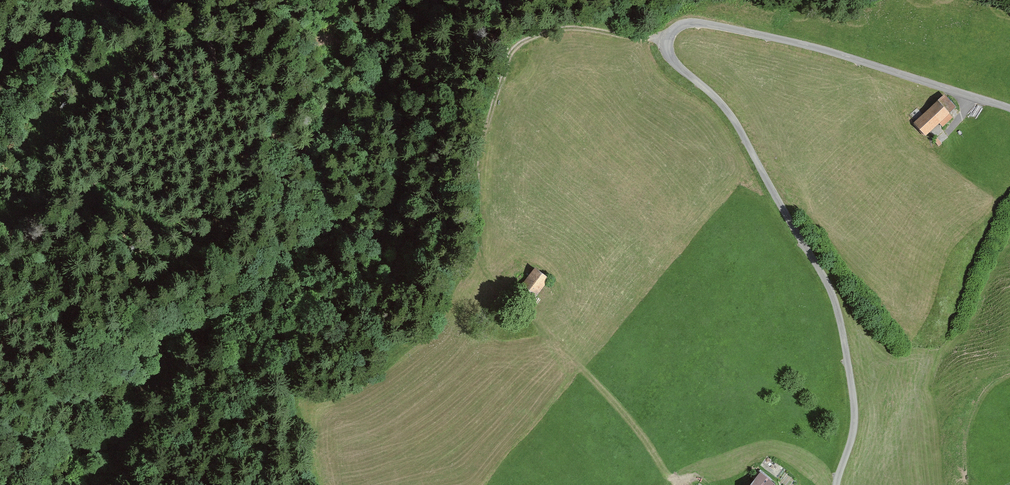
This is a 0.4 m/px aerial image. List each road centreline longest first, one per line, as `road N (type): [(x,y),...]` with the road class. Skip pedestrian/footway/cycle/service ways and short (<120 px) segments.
road 1 (unclassified): [(1009,108),(716,25),(683,24),(669,37),(670,57),(732,117),(830,290),(855,411),(837,484)]
road 2 (track): [(667,42),(567,28),(512,51),(478,155),(478,248),(489,277),(523,305)]
road 3 (track): [(110,0),(129,10),(194,16),(216,73)]

